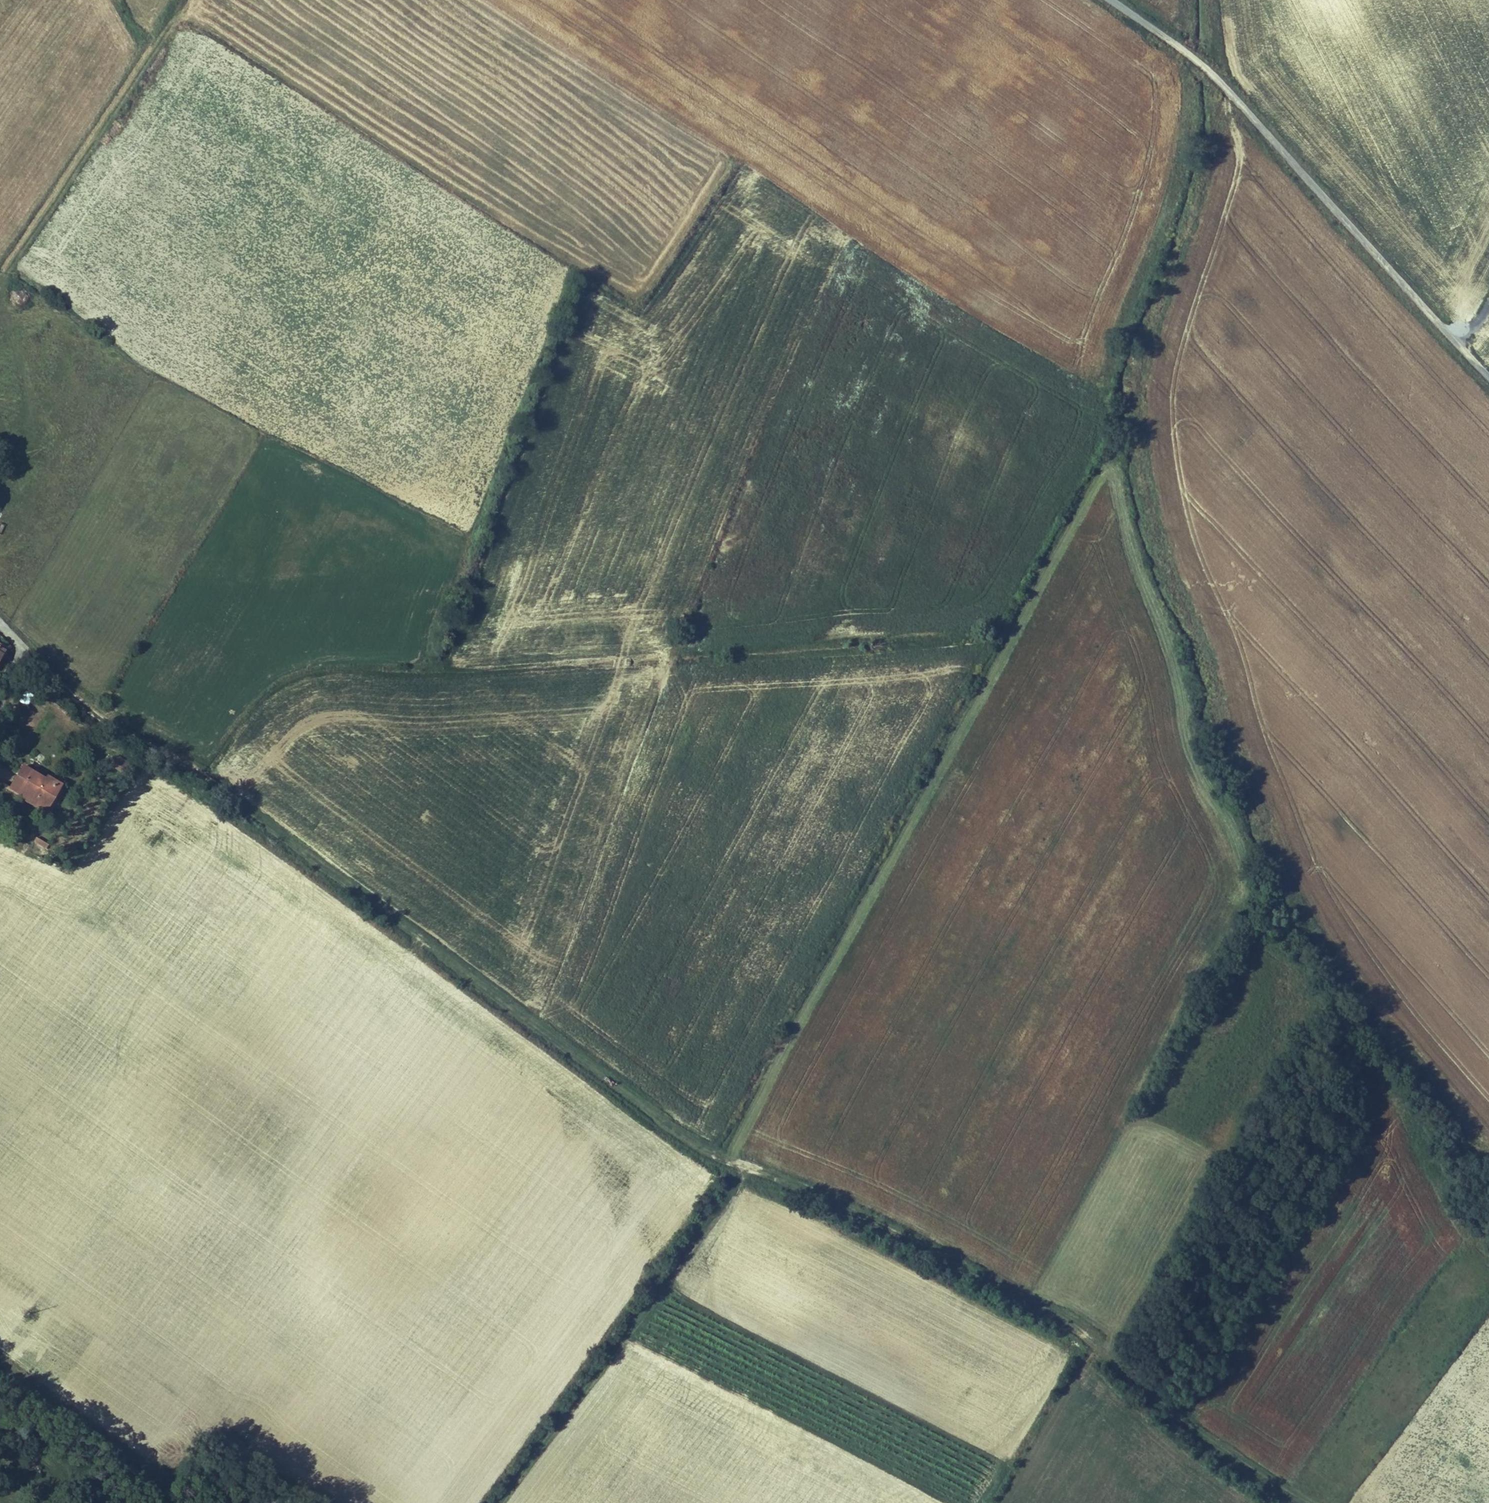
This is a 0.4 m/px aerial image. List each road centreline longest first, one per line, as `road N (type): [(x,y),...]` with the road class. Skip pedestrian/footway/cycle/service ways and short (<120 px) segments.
road 1 (track): [(46,670),(110,722),(204,776),(694,1146),(1068,1326),(1208,1449),(1292,1502)]
road 2 (track): [(1108,0),(1223,87),(1488,379)]
road 3 (track): [(505,1502),(745,1170)]

